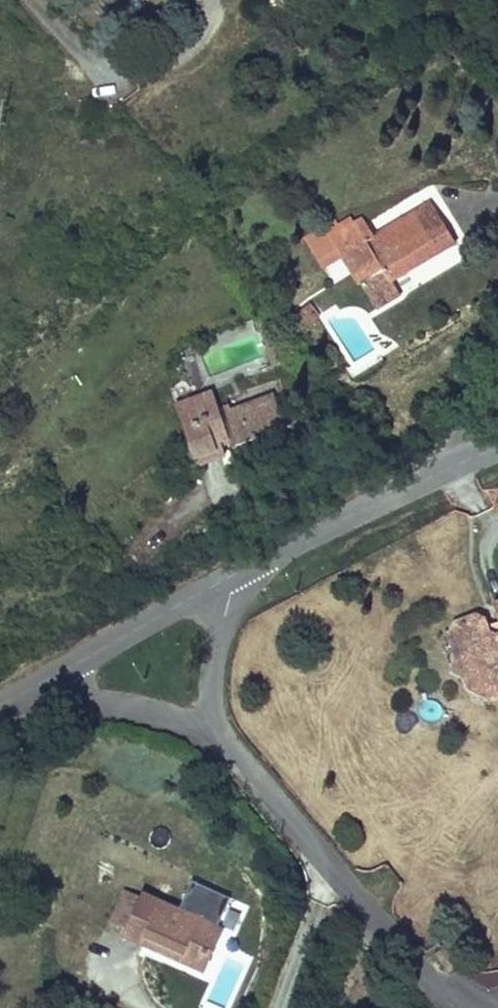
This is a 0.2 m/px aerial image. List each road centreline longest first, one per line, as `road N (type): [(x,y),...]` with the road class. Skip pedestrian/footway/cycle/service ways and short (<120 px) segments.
road 1 (residential): [(219,737),(465,1007)]
road 2 (tertiary): [(238,570),(497,448)]
road 3 (tertiary): [(31,687),(238,570)]
road 4 (unclassified): [(31,687),(179,719),(219,737)]
road 5 (residential): [(238,570),(211,669),(219,737)]

